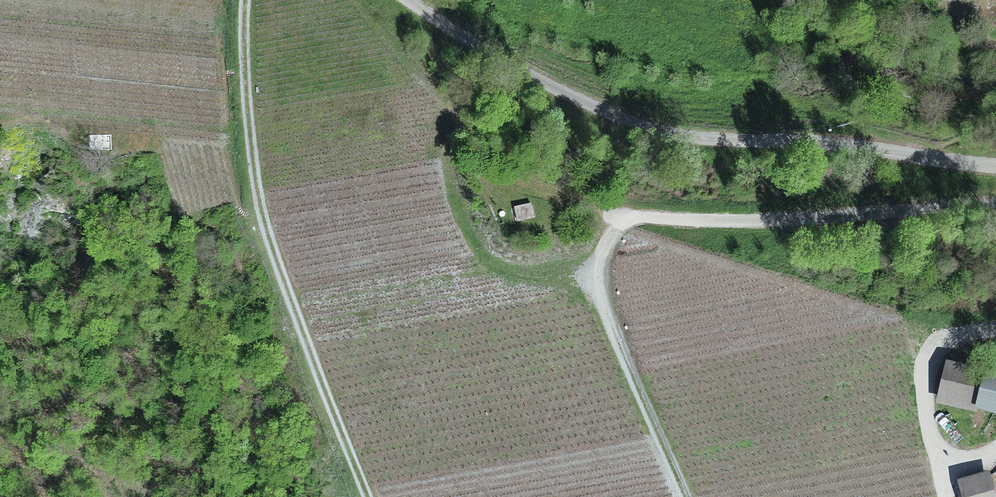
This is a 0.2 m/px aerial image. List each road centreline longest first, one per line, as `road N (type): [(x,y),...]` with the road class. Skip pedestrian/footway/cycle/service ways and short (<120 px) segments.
road 1 (track): [(995,200),(621,221),(595,286),(684,496)]
road 2 (track): [(995,161),(956,161),(867,140),(669,130),(509,64),(409,0)]
road 3 (track): [(245,0),(259,204),(367,496)]
road 4 (track): [(595,286),(498,268),(476,247),(447,156),(450,120)]
road 5 (track): [(995,450),(961,460),(942,452),(927,398),(939,346),(995,329)]

